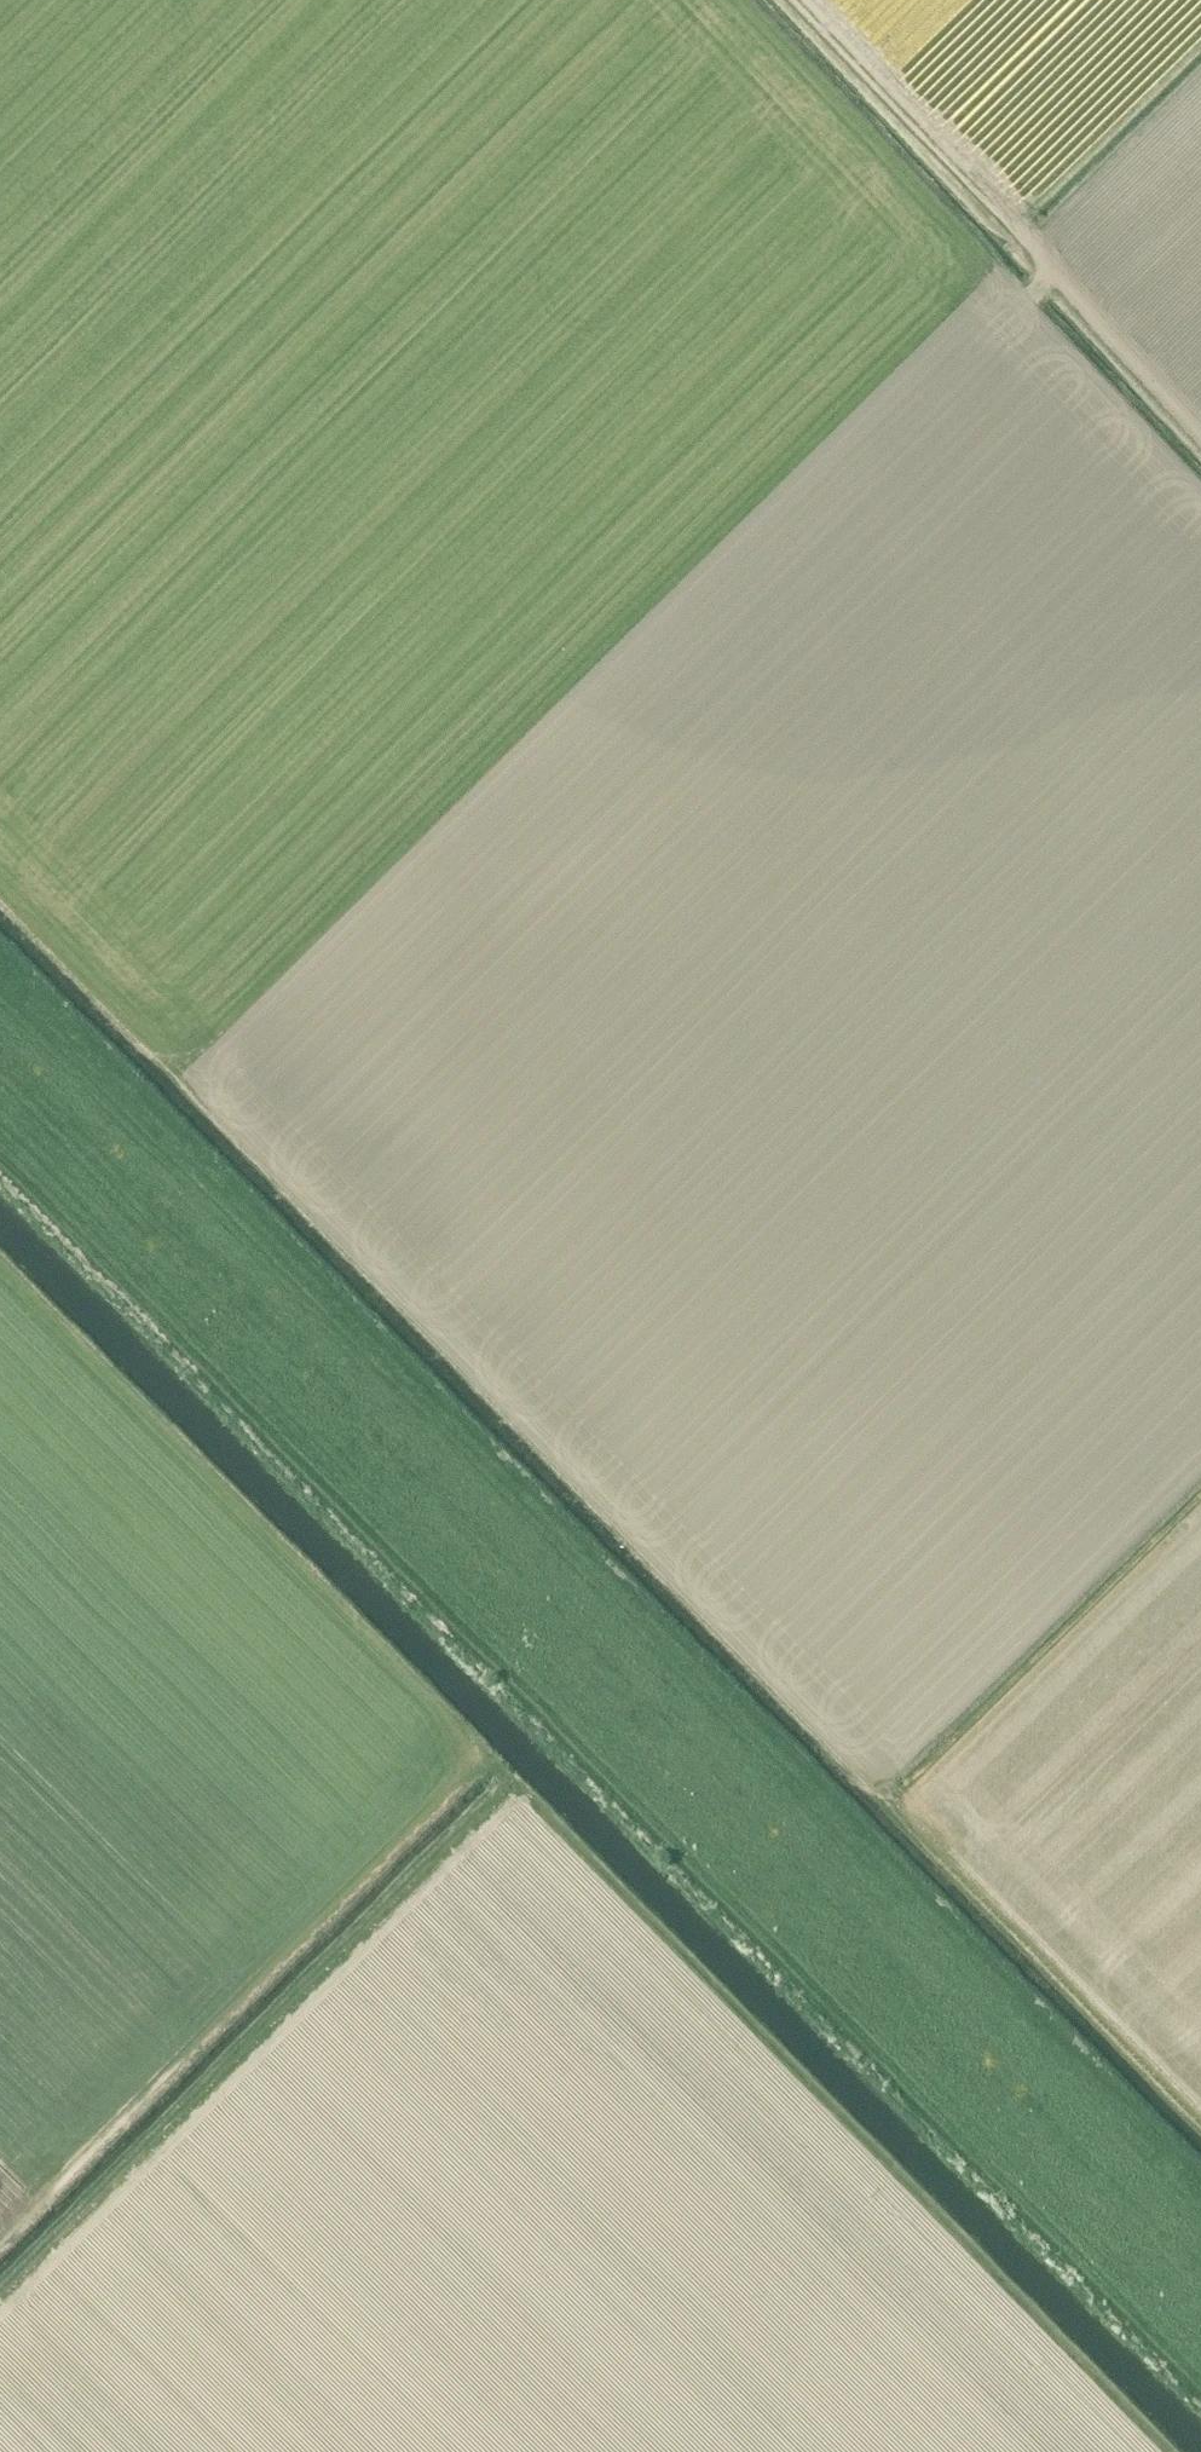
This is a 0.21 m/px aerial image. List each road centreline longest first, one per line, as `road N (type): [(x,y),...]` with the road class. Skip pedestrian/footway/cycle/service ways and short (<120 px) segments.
road 1 (track): [(1200,432),(798,0)]

